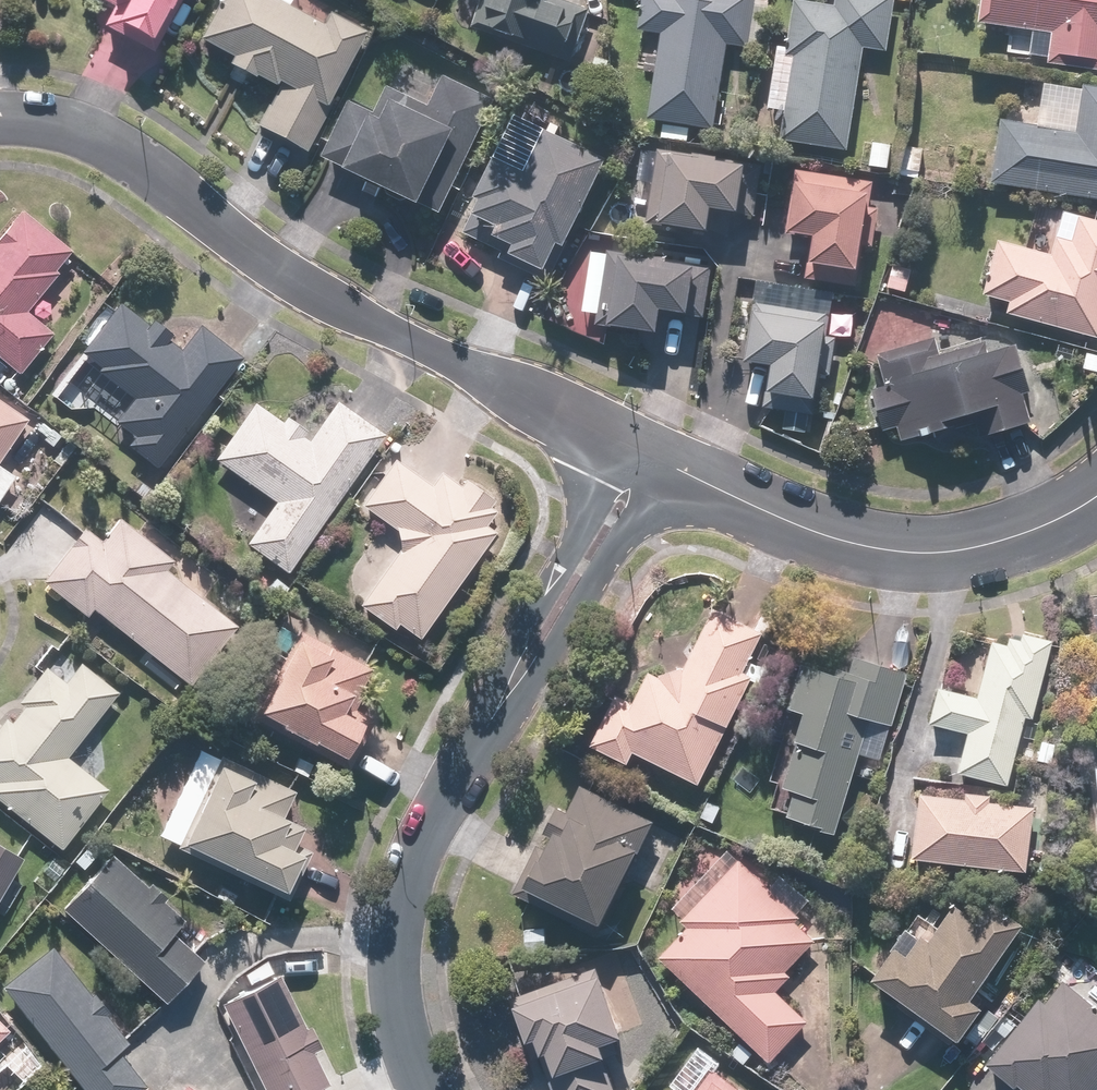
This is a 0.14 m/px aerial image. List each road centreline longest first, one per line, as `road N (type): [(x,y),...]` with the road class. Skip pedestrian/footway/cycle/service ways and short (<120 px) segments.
road 1 (residential): [(0,118),(38,120),(104,141),(307,288),(641,462)]
road 2 (residential): [(427,1089),(405,1040),(392,978),(419,846),(641,462)]
road 3 (residential): [(641,462),(820,533),(909,554),(981,548),(1043,531),(1096,491)]

